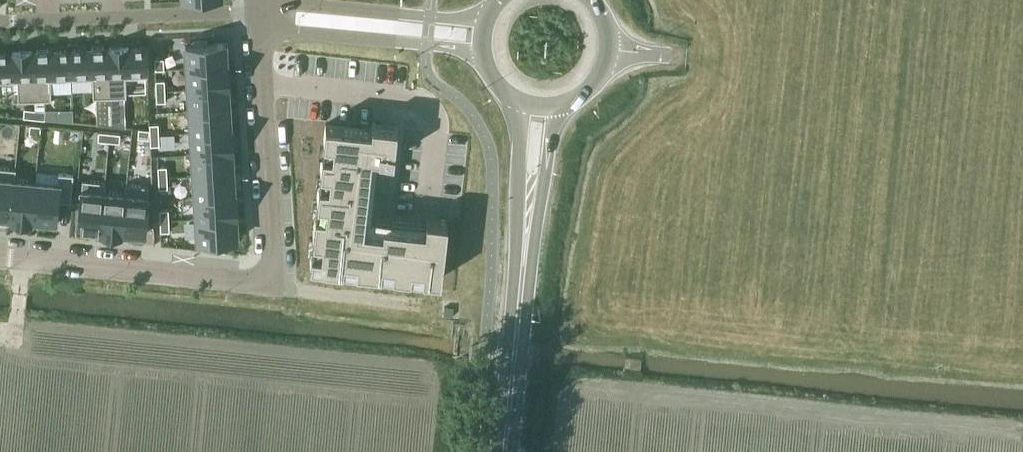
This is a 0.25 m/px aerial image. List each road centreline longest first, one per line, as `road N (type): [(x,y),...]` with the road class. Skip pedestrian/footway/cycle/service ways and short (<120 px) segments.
road 1 (residential): [(0,257),(275,284),(258,11)]
road 2 (residential): [(0,22),(258,11)]
road 3 (unclassified): [(265,15),(294,33),(480,53)]
road 4 (unclassified): [(483,23),(296,5),(265,15)]
road 5 (primary): [(505,451),(526,235)]
road 6 (primary): [(521,105),(516,173),(526,235)]
road 7 (primary): [(526,235),(557,108)]

